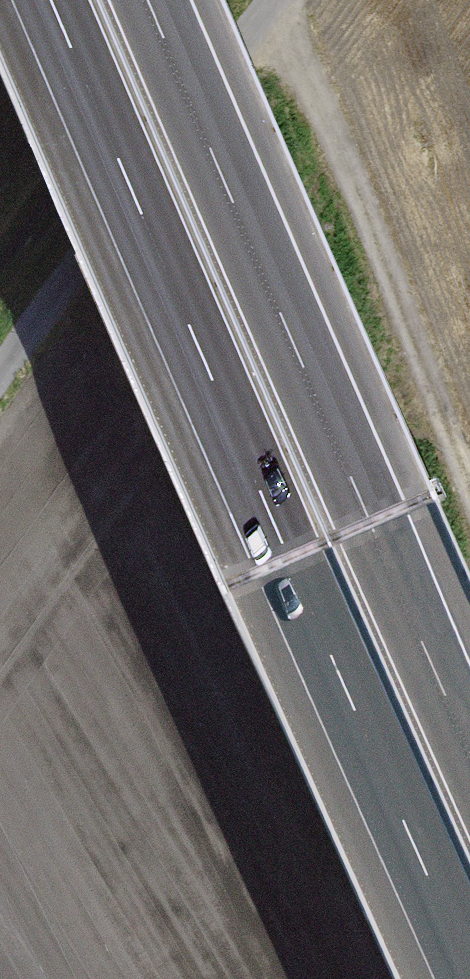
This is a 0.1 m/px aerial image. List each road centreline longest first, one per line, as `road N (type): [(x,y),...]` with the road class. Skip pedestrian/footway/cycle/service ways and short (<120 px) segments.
road 1 (motorway): [(46,0),(469,978)]
road 2 (motorway): [(469,741),(152,0)]
road 3 (unclassified): [(0,374),(276,0)]

